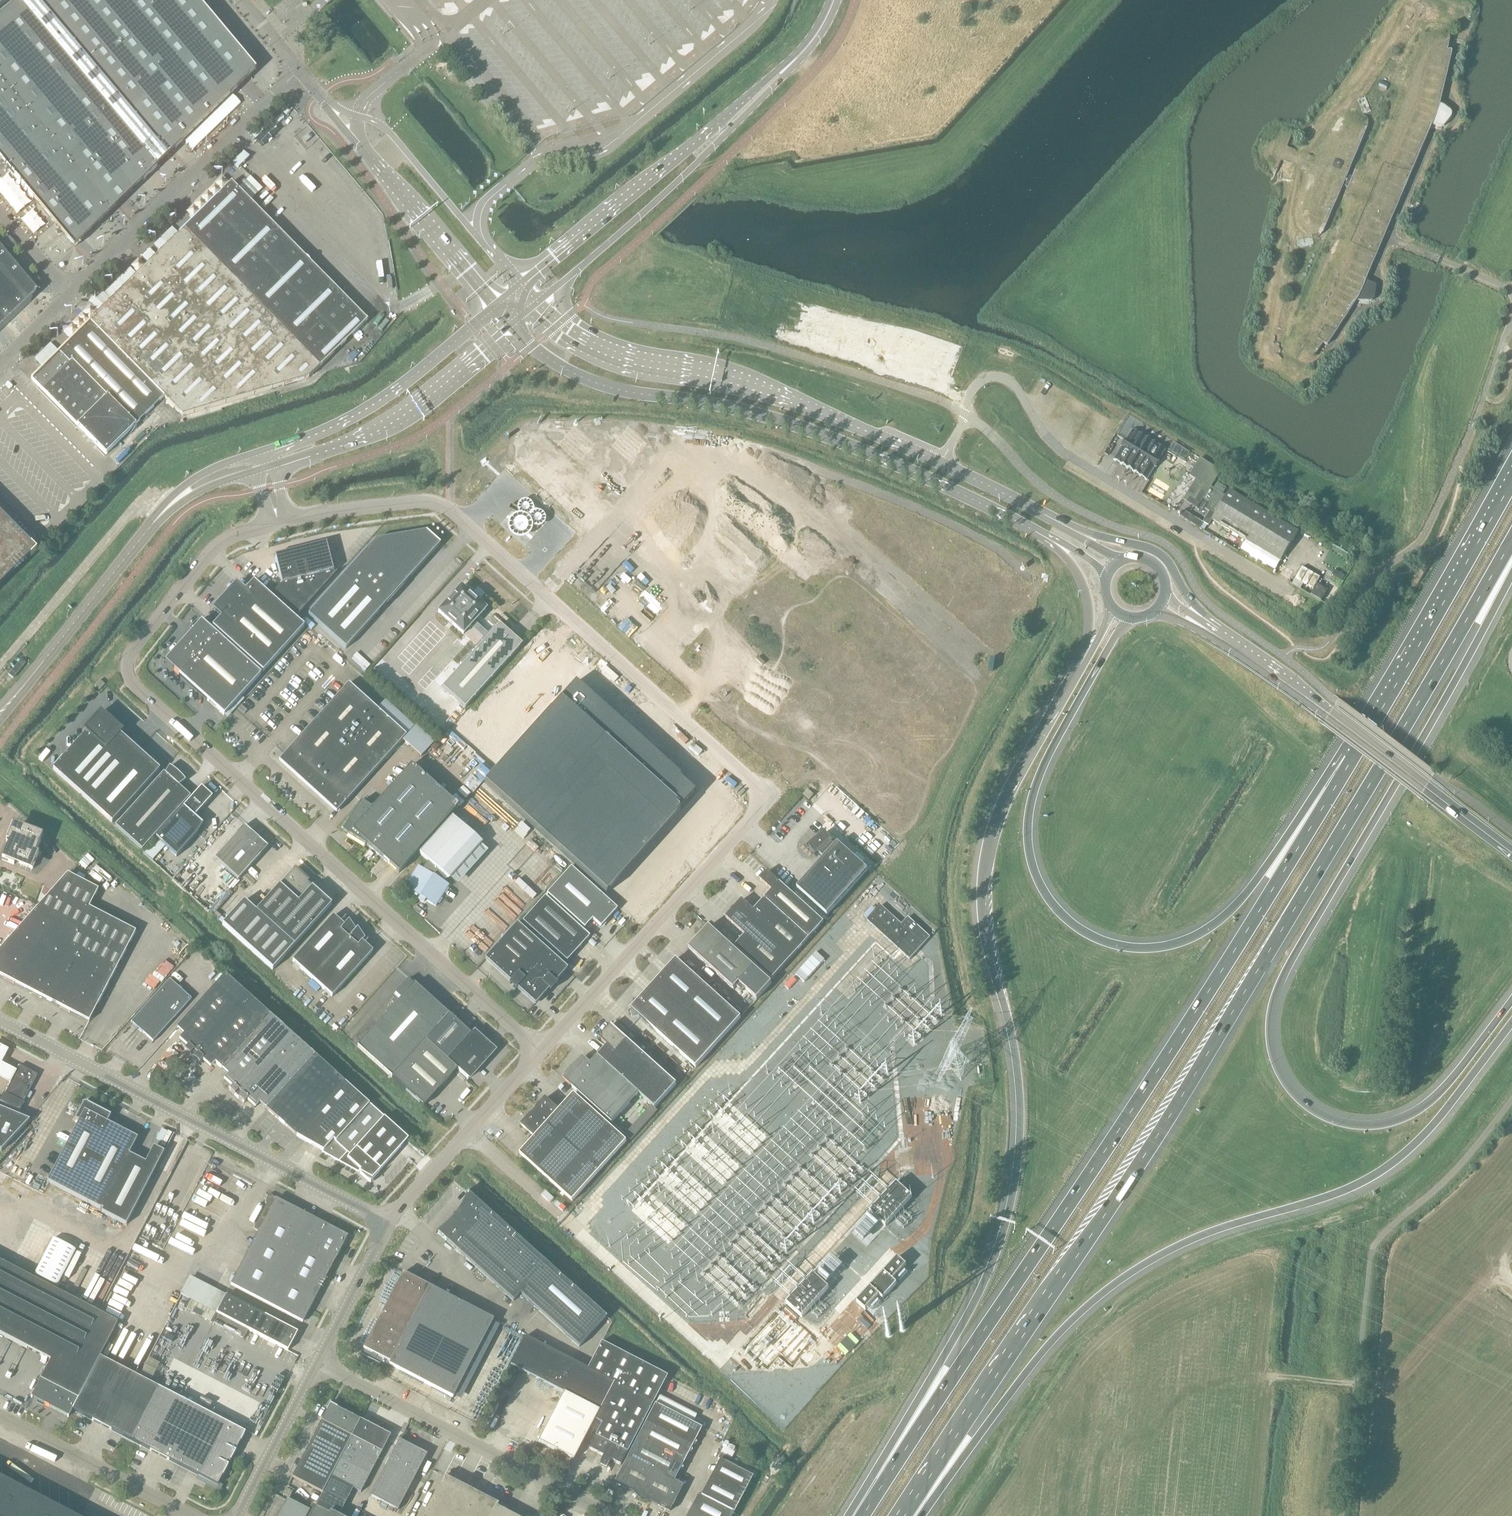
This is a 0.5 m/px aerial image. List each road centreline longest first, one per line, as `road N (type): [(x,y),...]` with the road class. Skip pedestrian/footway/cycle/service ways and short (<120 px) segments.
road 1 (motorway): [(900,1515),(1182,1095),(1511,537)]
road 2 (motorway): [(1352,758),(1148,1090),(863,1515)]
road 3 (motorway): [(1069,692),(1001,822),(988,890),(1017,1058),(1019,1147),(1010,1214),(977,1299),(853,1515)]
road 4 (motorway): [(1511,1002),(1438,1097),(1385,1125),(1351,1126),(1311,1110),(1274,1056),(1272,1014),(1288,971),(1511,573)]
road 5 (motorway): [(911,1515),(1088,1307),(1164,1254),(1379,1175),(1427,1133),(1511,1024)]
road 6 (unclassified): [(533,1051),(755,813),(759,792),(437,504)]
road 7 (unclassified): [(533,1051),(133,686),(129,653),(205,562),(222,543),(270,527)]
road 8 (motorway): [(1352,758),(1249,890),(1202,935),(1145,950),(1087,935),(1041,886),(1028,822),(1042,770),(1128,618)]
road 9 (primary): [(513,331),(583,378),(796,426),(1034,531)]
road 10 (unclassified): [(391,1221),(0,1020)]
road 11 (primary): [(941,461),(784,394),(615,351),(542,306)]
road 12 (unclassified): [(1286,587),(1062,453),(1010,380),(983,380),(965,414)]
road 13 (secondary): [(542,306),(784,77),(816,35)]
road 14 (secondary): [(816,35),(524,284)]
road 15 (primary): [(1511,853),(1245,653)]
road 16 (unclassified): [(608,1515),(322,1363)]
road 17 (motorway): [(1511,476),(1352,758)]
road 18 (unclassified): [(72,293),(300,70)]
road 19 (primary): [(0,715),(188,488)]
road 20 (track): [(1276,1377),(1393,1383),(1495,1271),(1511,1284)]
road 21 (primary): [(272,464),(402,418),(513,331)]
road 22 (unclassified): [(524,284),(389,131),(330,107)]
road 23 (primary): [(494,310),(380,400),(269,448)]
road 24 (unclassified): [(330,107),(494,310)]
road 25 (primary): [(1220,630),(1164,558),(1037,510)]
road 26 (unclassified): [(391,1221),(533,1051)]
road 27 (unclassified): [(0,1421),(176,1515)]
road 28 (motorway): [(1034,531),(1068,559),(1088,599),(1087,642),(1069,692)]
road 29 (unclassified): [(238,1515),(322,1363)]
road 30 (unclassified): [(322,1363),(391,1221)]
road 31 (unclassified): [(1458,460),(1511,316)]
road 32 (unclassified): [(285,523),(437,504)]

